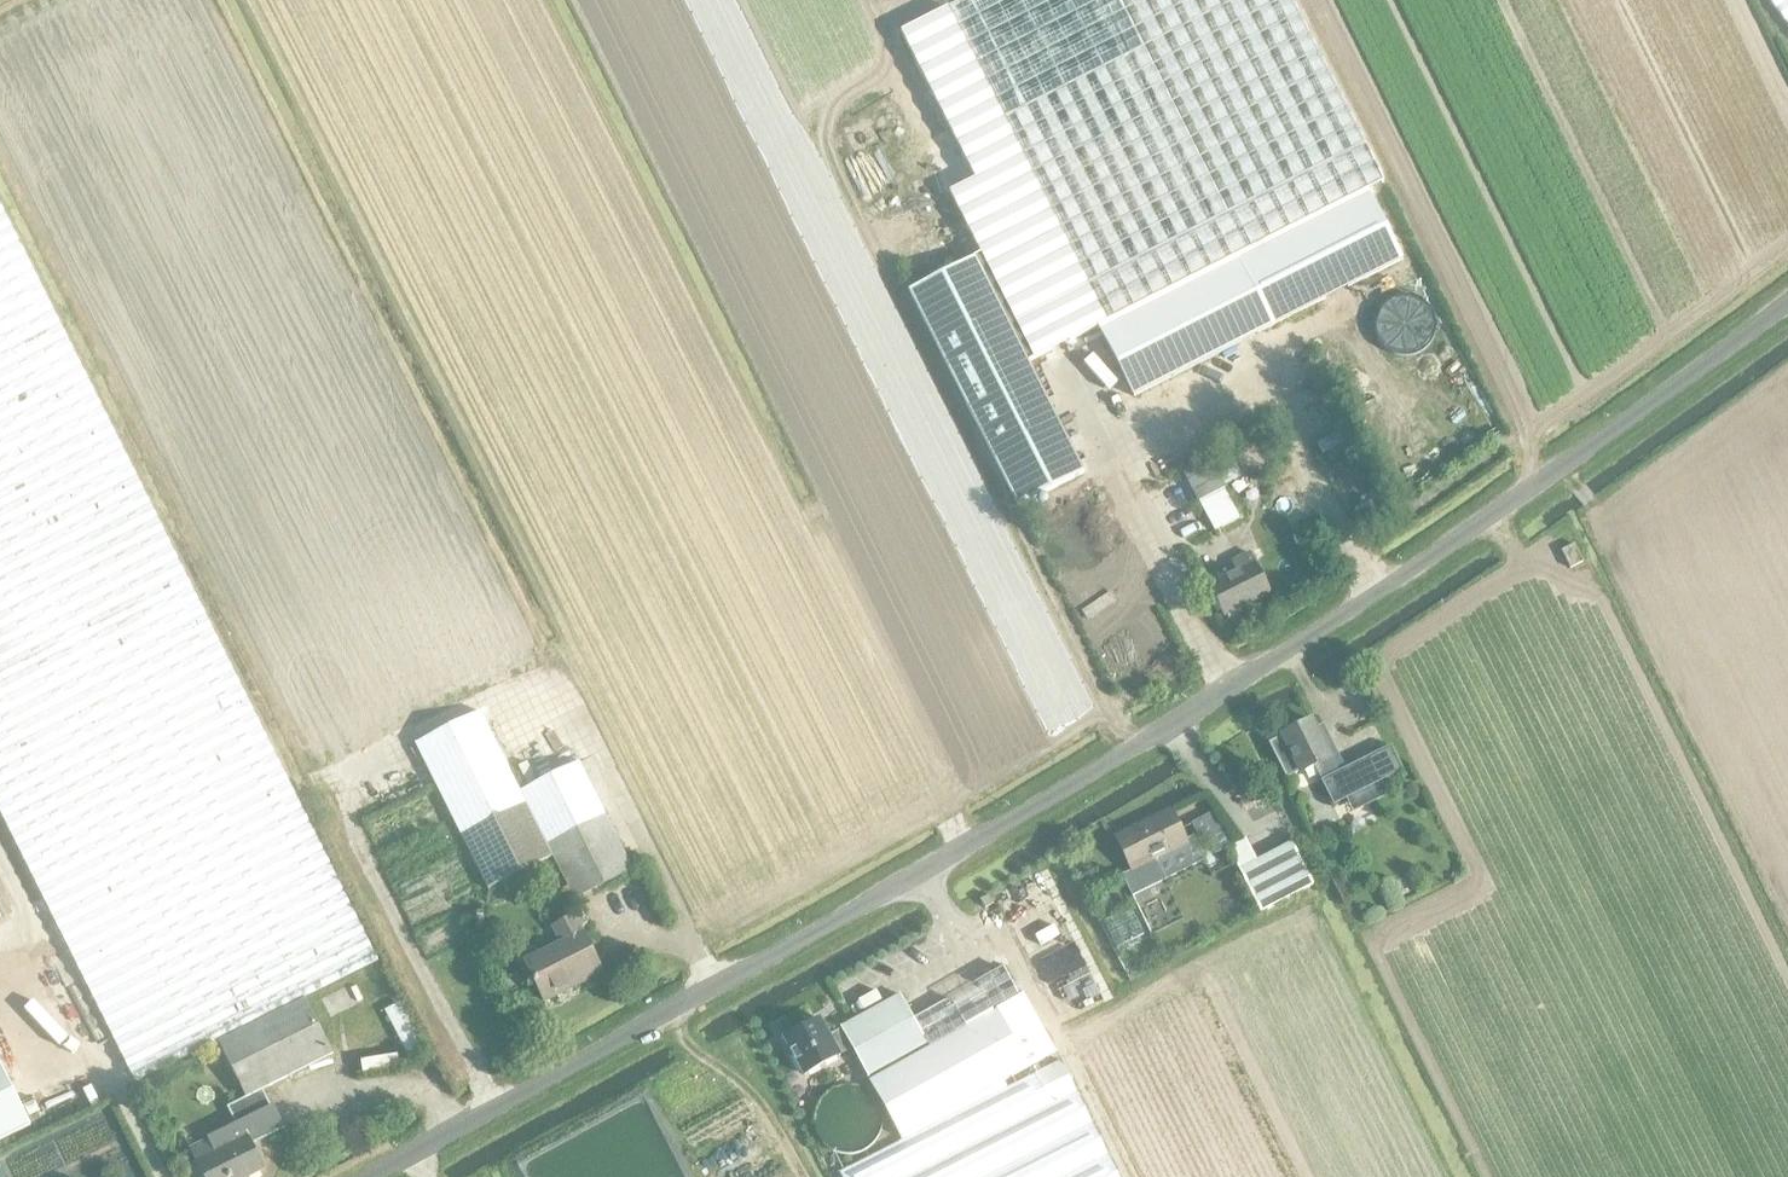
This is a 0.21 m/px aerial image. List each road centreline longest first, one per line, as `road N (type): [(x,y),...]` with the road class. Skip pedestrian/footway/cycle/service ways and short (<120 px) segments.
road 1 (unclassified): [(365,1176),(698,997),(1225,690),(1488,517),(1787,301)]

